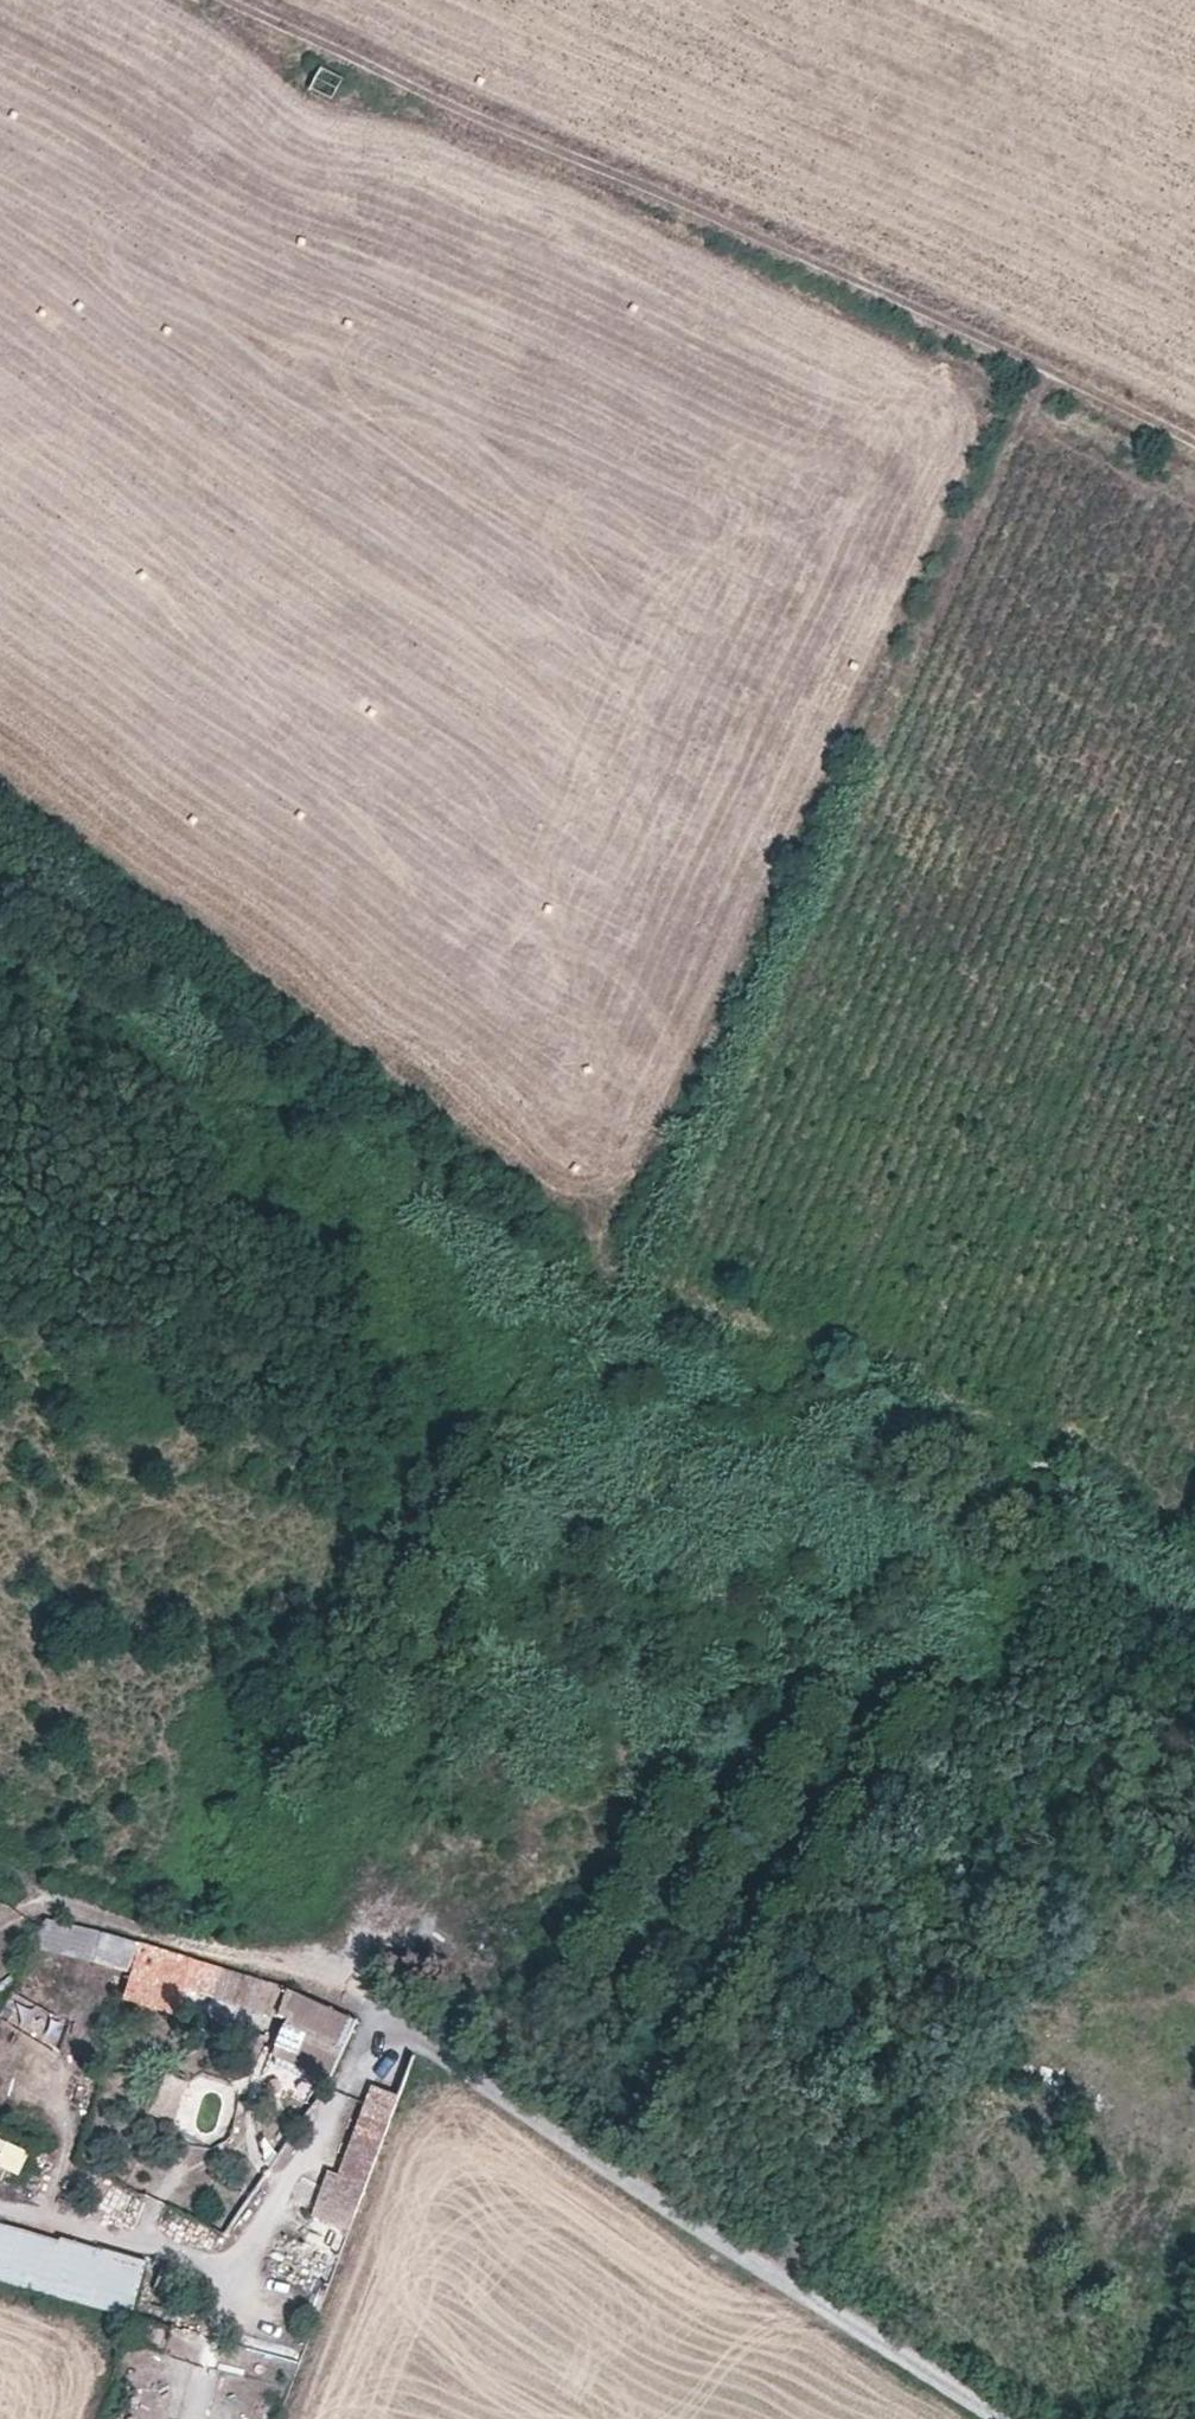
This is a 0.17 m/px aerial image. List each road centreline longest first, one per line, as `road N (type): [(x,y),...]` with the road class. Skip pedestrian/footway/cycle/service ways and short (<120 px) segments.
road 1 (track): [(237,0),(849,280),(1194,453)]

